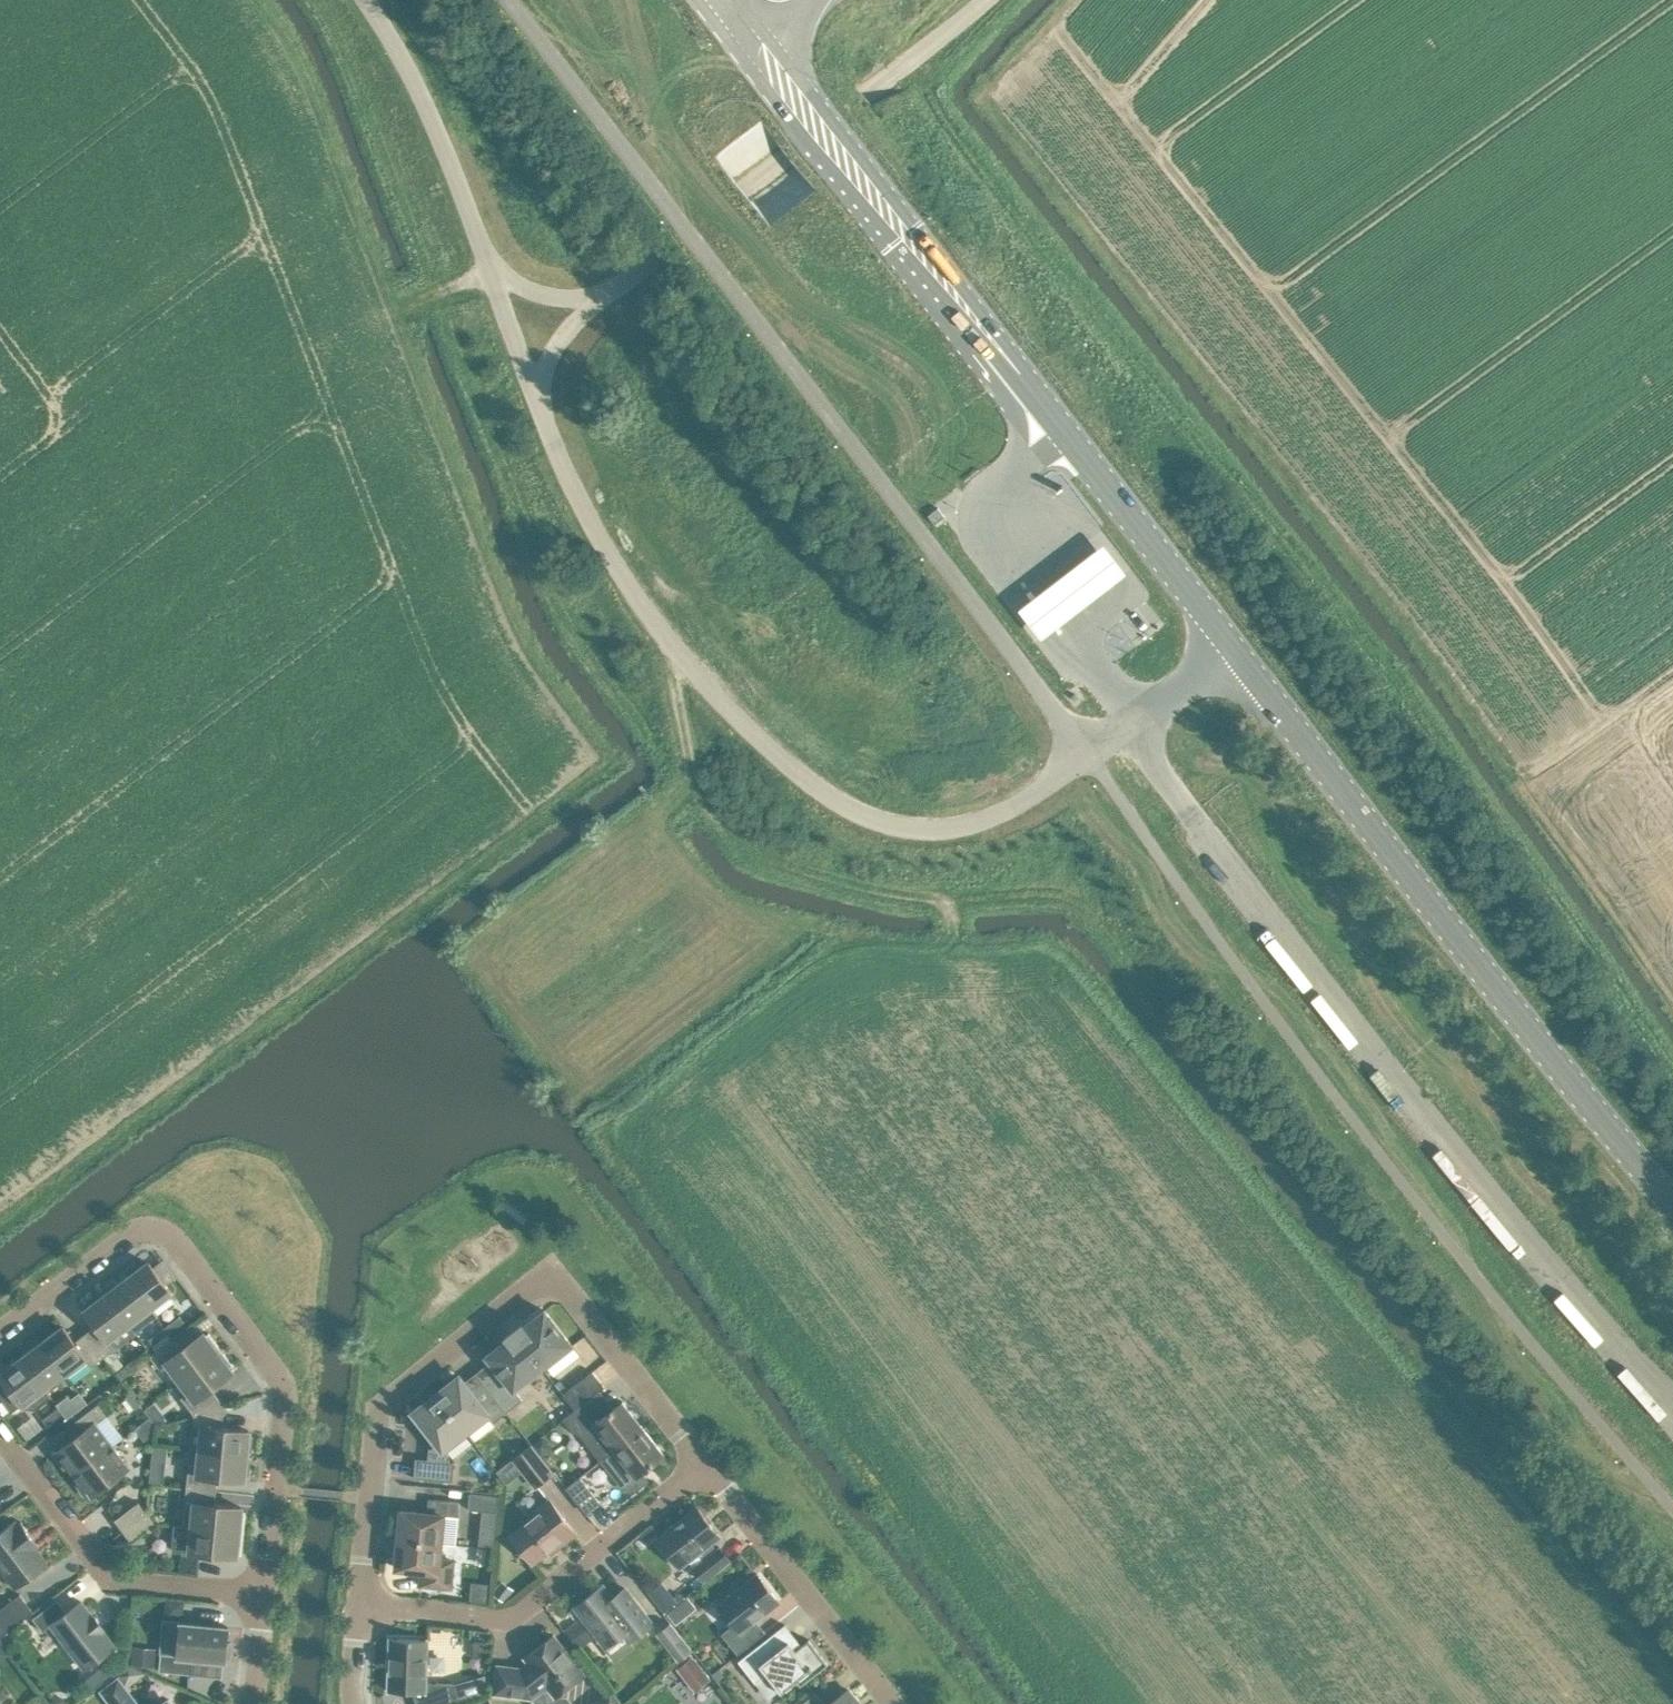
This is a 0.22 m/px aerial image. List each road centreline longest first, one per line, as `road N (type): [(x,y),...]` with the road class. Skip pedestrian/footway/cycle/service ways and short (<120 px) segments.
road 1 (unclassified): [(1085,754),(508,0)]
road 2 (unclassified): [(1672,1411),(1602,1338),(1340,1015),(1127,726)]
road 3 (unclassified): [(536,398),(583,509),(631,594),(762,759),(823,804),(885,831),(971,830),(1032,798),(1085,754)]
road 4 (tertiary): [(1230,651),(753,48)]
road 5 (tertiary): [(1672,1212),(1230,651)]
road 6 (residential): [(362,1604),(380,1408),(532,1283),(571,1284),(704,1462)]
road 7 (residential): [(0,1336),(134,1235),(167,1235),(280,1379),(286,1401),(266,1597)]
road 8 (unclassified): [(593,301),(791,158),(977,0)]
road 9 (residential): [(362,1604),(509,1615),(704,1462)]
road 10 (residential): [(0,1432),(112,1578),(266,1597)]
road 11 (unclassified): [(369,0),(418,91),(493,282)]
road 12 (residential): [(704,1462),(892,1703)]
road 13 (unclassified): [(1127,726),(1230,651)]
road 14 (unclassified): [(493,282),(536,398)]

